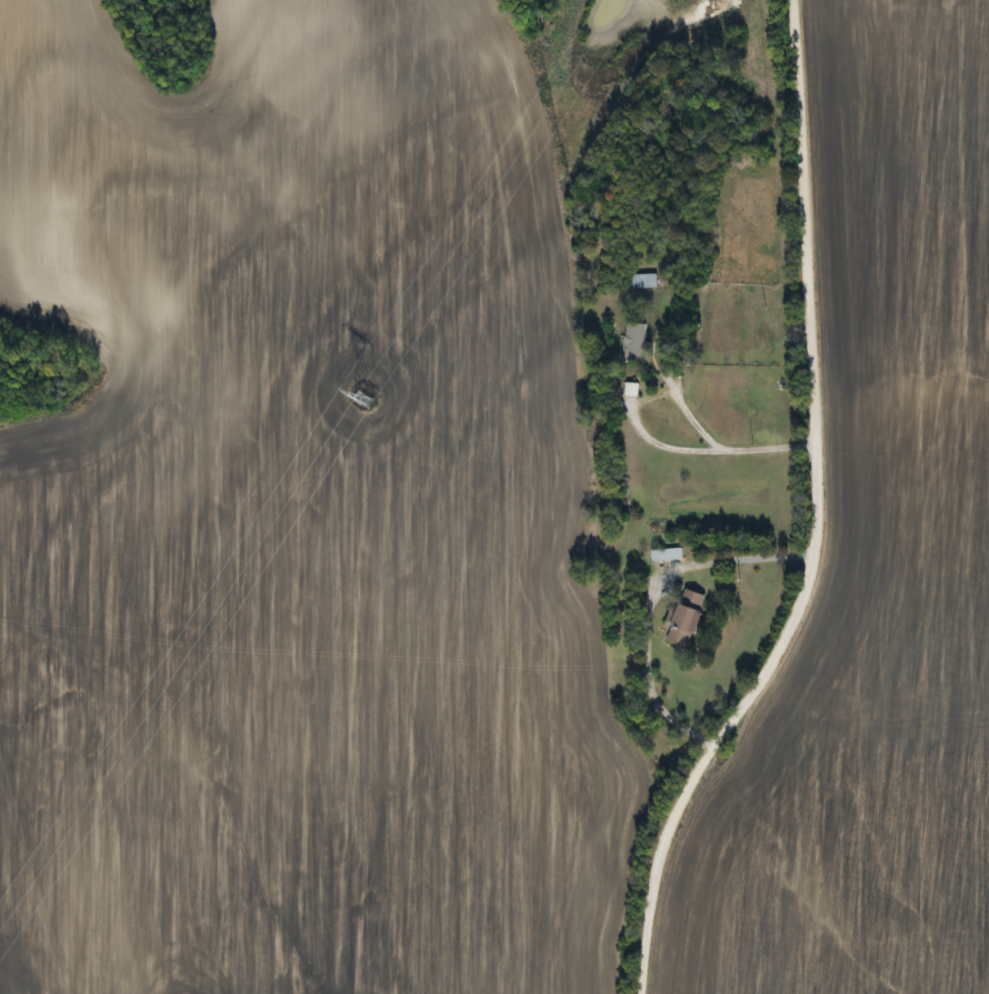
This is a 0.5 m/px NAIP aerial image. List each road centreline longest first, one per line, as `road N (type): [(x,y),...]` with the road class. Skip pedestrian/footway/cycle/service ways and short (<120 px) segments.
road 1 (residential): [(633,993),(654,849),(671,807),(780,650),(818,534),(794,0)]

